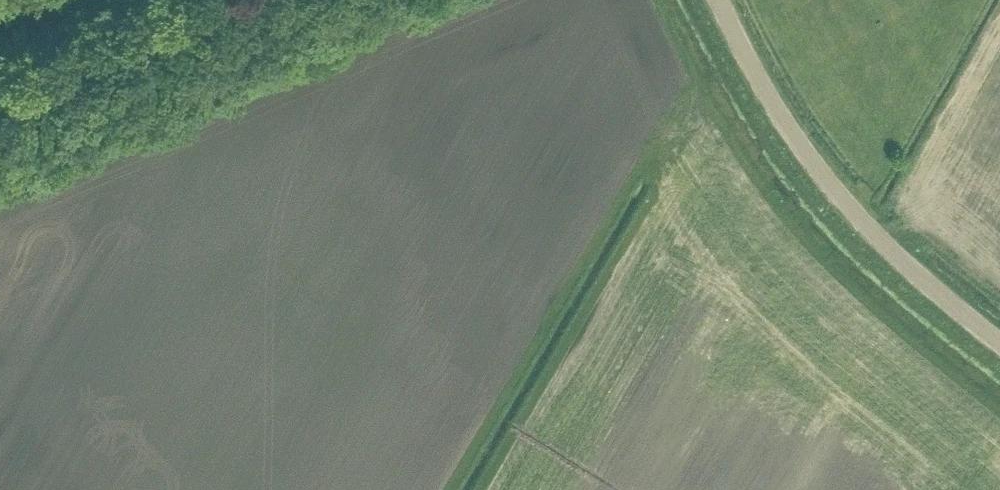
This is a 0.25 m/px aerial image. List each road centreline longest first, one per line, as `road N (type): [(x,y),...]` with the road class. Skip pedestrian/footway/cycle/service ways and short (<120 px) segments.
road 1 (unclassified): [(999,340),(880,241),(820,170),(741,48),(719,0)]
road 2 (track): [(204,0),(0,89)]

